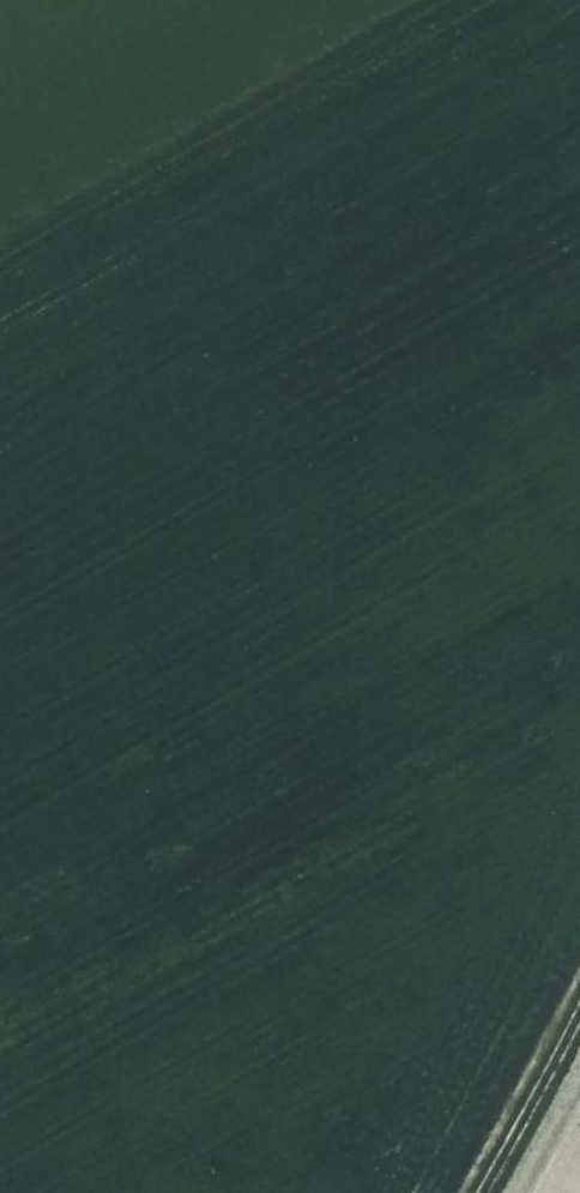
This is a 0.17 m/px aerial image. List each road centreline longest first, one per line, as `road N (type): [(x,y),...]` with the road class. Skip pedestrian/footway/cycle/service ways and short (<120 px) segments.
road 1 (track): [(482,1192),(545,1088),(579,1008)]

